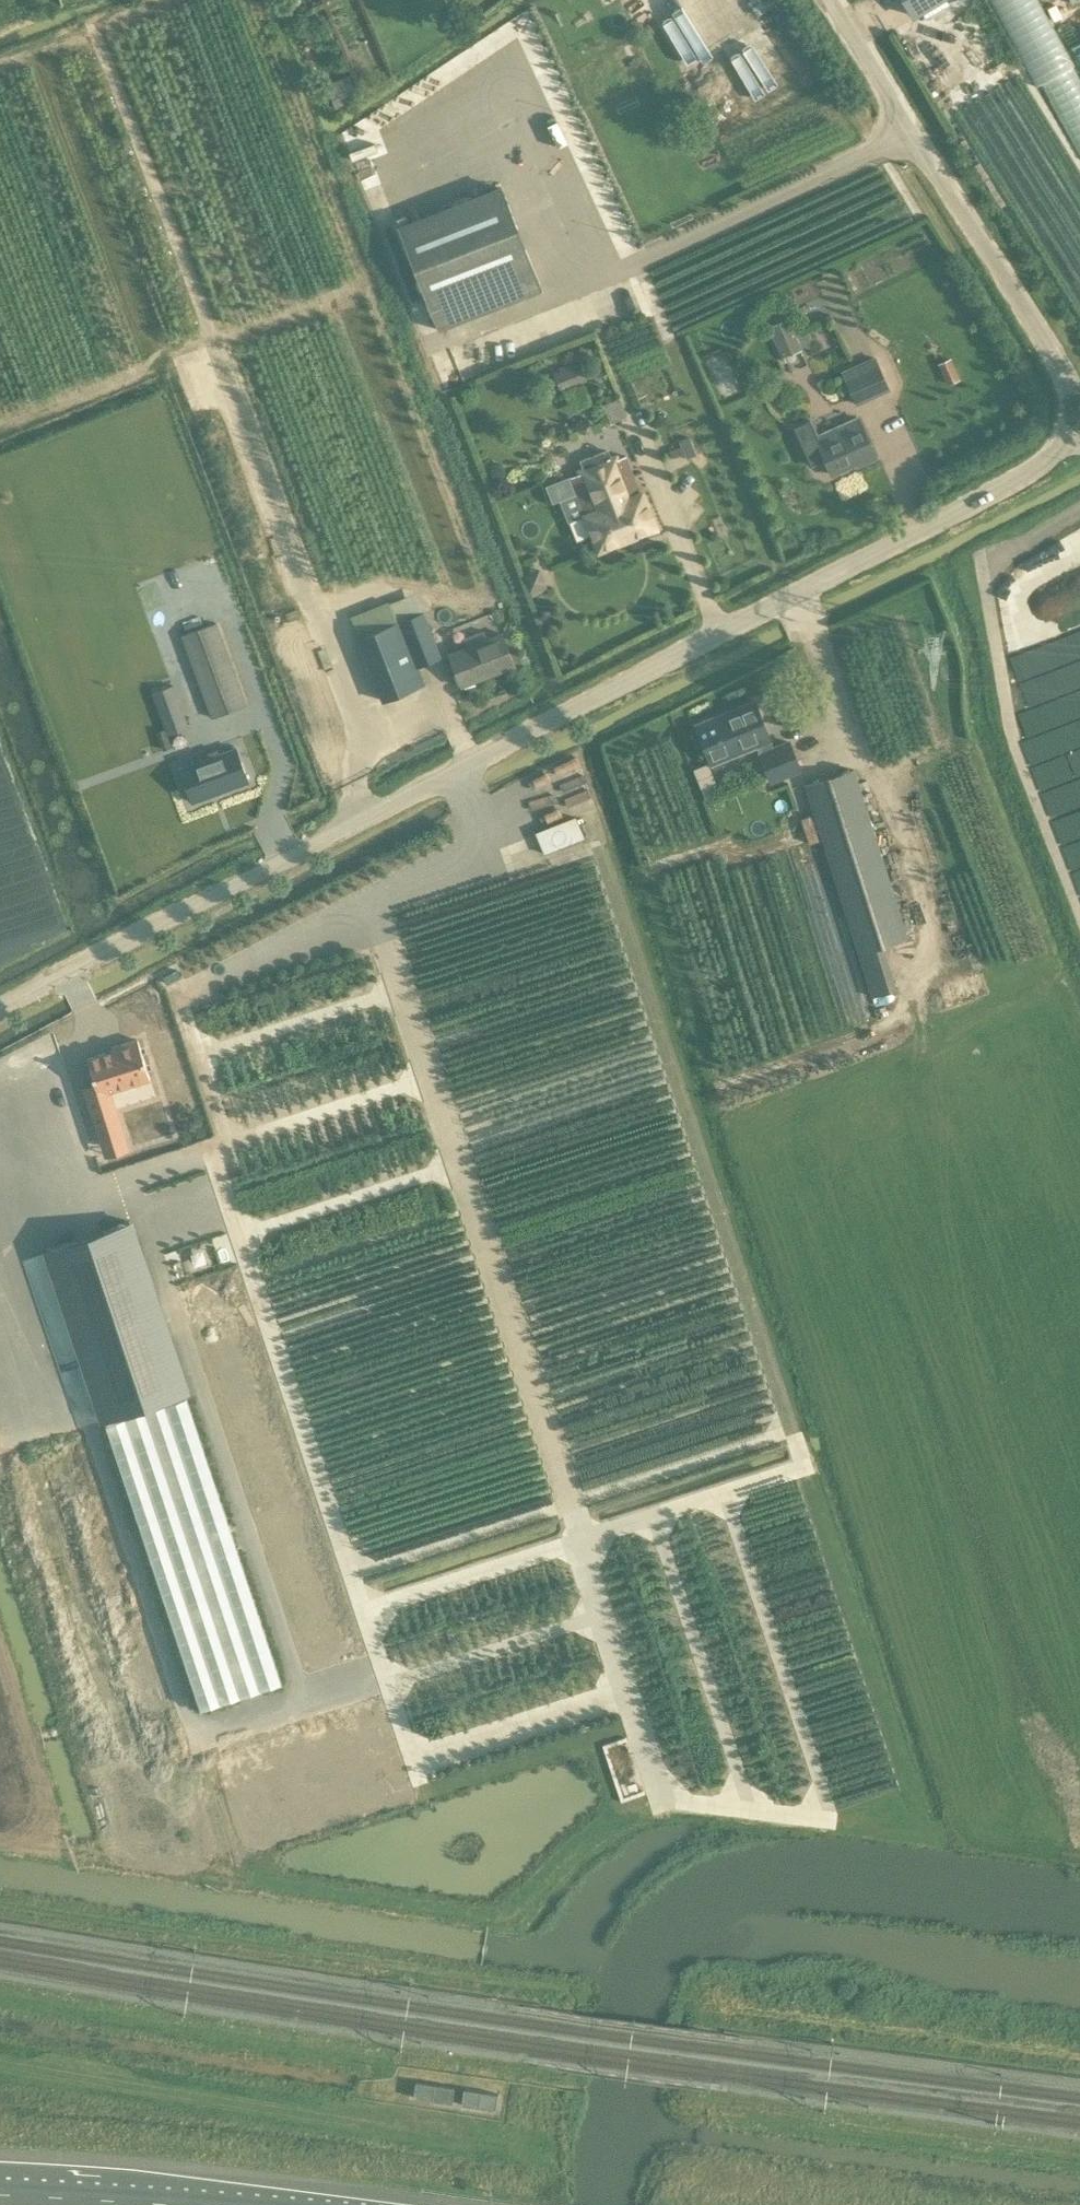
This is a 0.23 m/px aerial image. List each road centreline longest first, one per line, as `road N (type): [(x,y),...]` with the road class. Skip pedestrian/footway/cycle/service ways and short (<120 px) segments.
road 1 (unclassified): [(832,0),(1060,371),(1069,402),(1054,458),(0,1008)]
road 2 (track): [(0,2063),(459,2139)]
road 3 (motorway): [(152,2204),(0,2197)]

